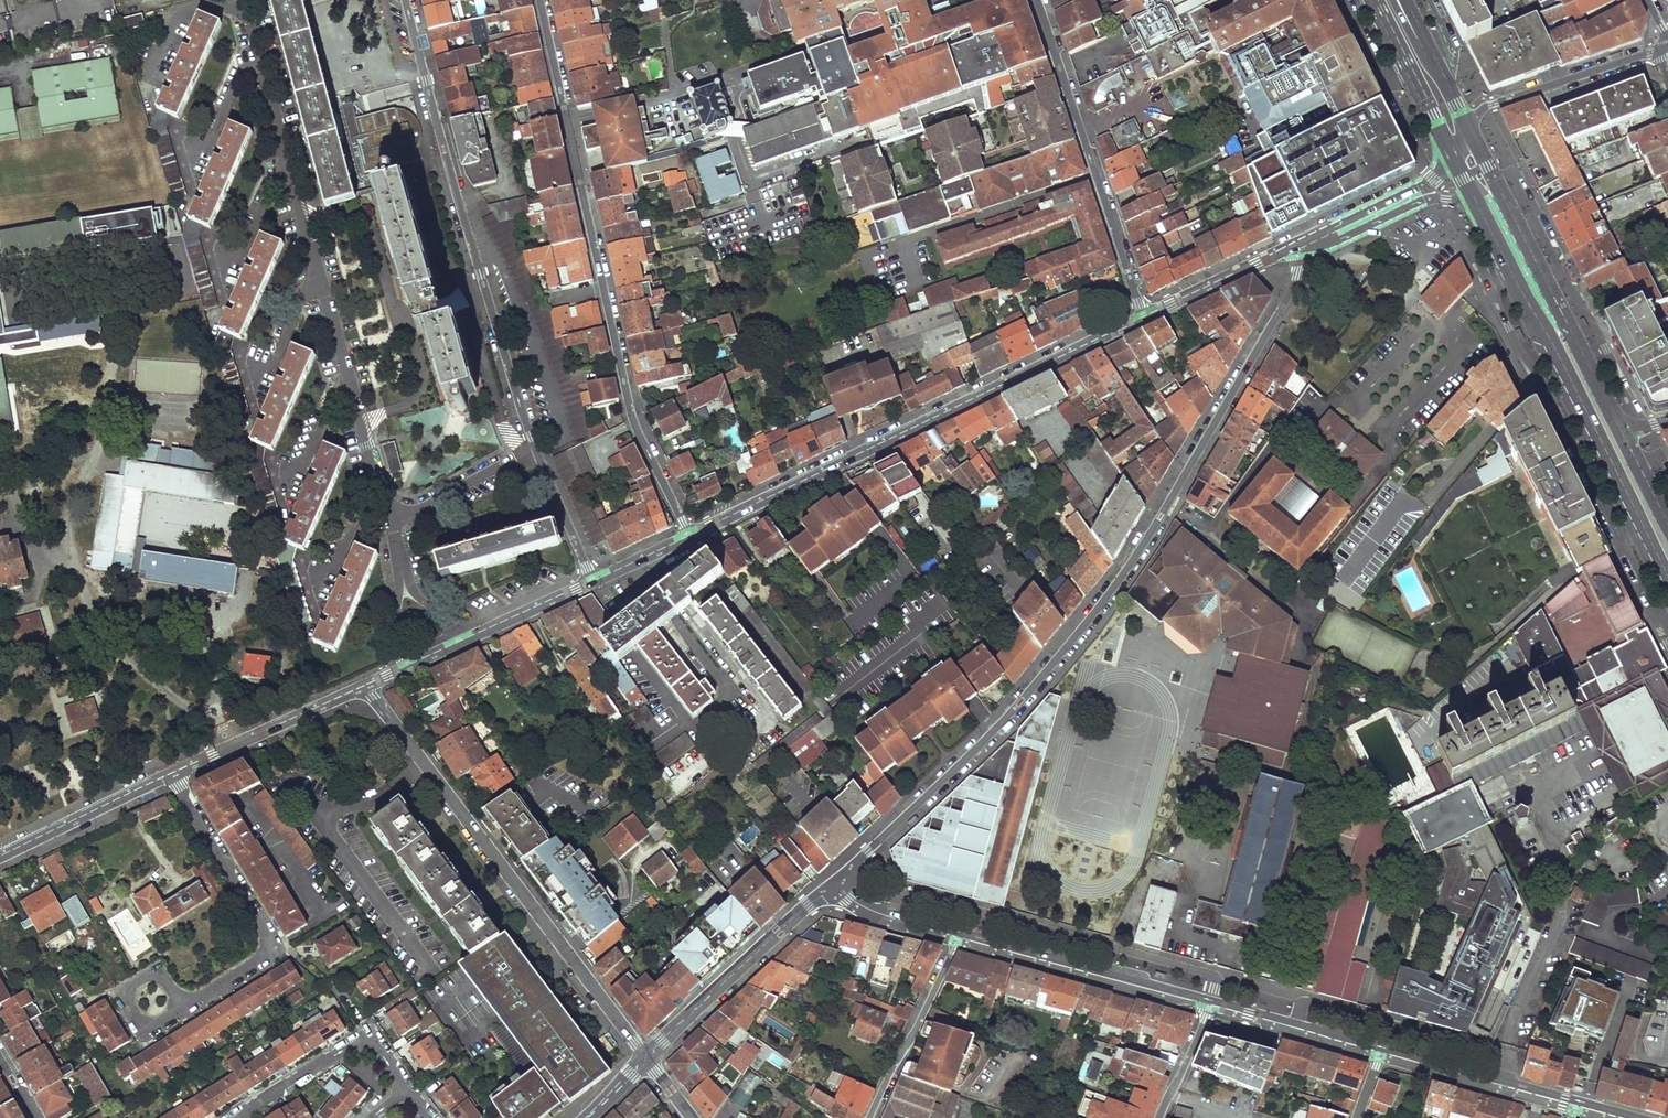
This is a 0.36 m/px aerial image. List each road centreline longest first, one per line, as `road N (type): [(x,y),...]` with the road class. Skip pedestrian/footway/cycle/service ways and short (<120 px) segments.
road 1 (tertiary): [(838,883),(1003,722),(1138,553),(1275,321),(1304,251)]
road 2 (residential): [(543,0),(633,419),(690,535)]
road 3 (tertiary): [(690,535),(1142,315)]
road 4 (residential): [(366,684),(646,1059)]
road 5 (residential): [(533,446),(405,0)]
road 6 (primary): [(1476,211),(1667,585)]
road 7 (primary): [(1622,437),(1470,132)]
road 8 (residential): [(1142,315),(1038,0)]
road 9 (residential): [(173,774),(269,942),(257,963),(182,1008)]
road 10 (tertiary): [(646,1059),(838,883)]
road 11 (tertiary): [(1210,1000),(960,932)]
road 12 (tertiary): [(366,684),(592,583)]
road 13 (residential): [(235,1117),(368,1035),(408,1090)]
road 14 (residential): [(1470,132),(1493,104),(1662,49)]
road 15 (tertiary): [(173,774),(366,684)]
road 16 (residential): [(875,1117),(960,932)]
road 17 (tertiary): [(1578,1101),(1383,1048)]
road 18 (tertiary): [(0,857),(173,774)]
road 19 (primary): [(1374,0),(1454,168)]
road 20 (tertiary): [(1383,1048),(1210,1000)]
road 21 (tertiary): [(1142,315),(1304,251)]
road 22 (tertiary): [(960,932),(881,909),(838,883)]
road 23 (residential): [(182,1008),(146,1027),(127,1005),(128,987),(148,975),(166,980)]
road 24 (residential): [(1159,1117),(1210,1000)]
road 25 (tertiary): [(1304,251),(1417,202)]

